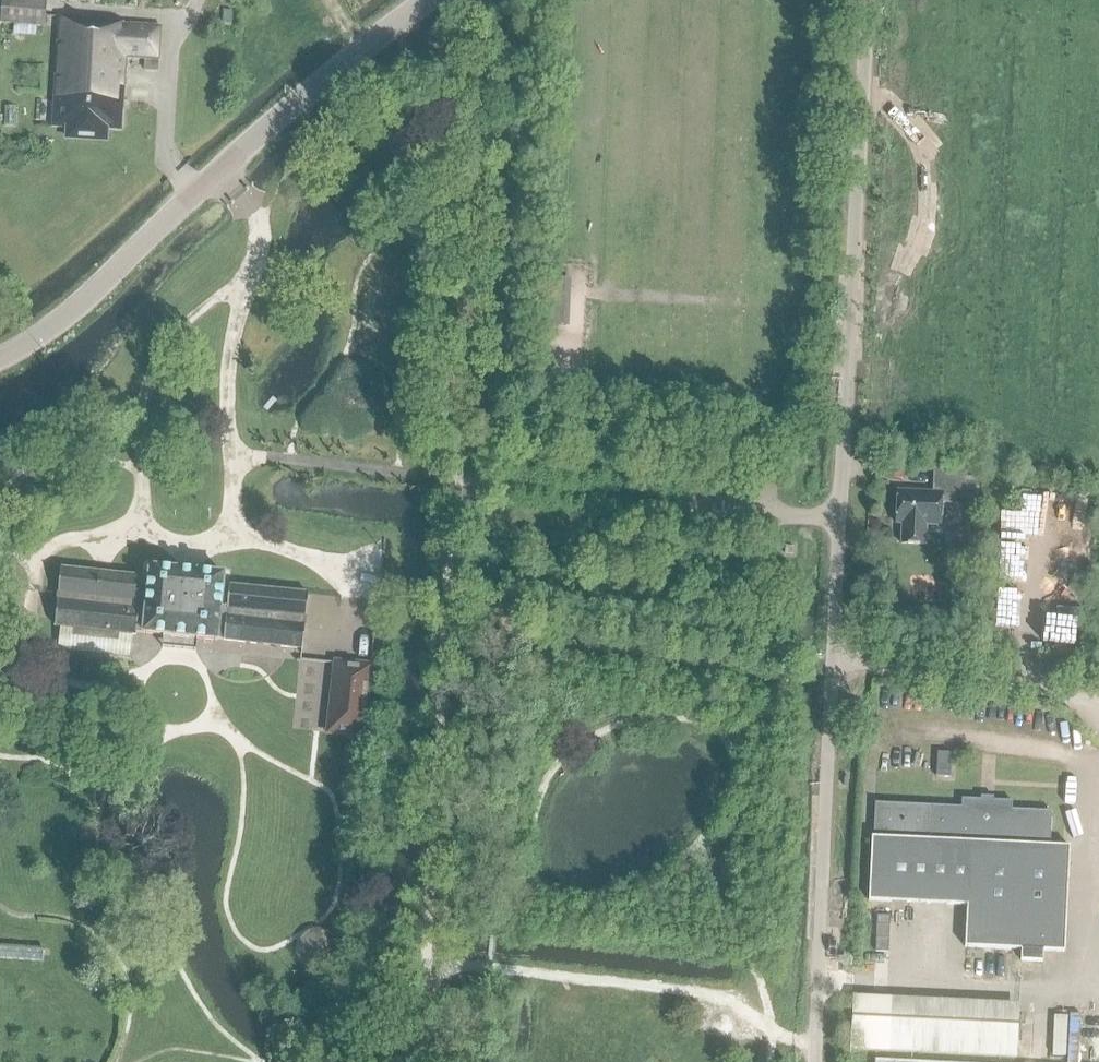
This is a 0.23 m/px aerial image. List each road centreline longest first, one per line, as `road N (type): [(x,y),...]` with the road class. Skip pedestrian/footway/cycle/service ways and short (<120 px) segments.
road 1 (unclassified): [(831,659),(867,0)]
road 2 (tertiary): [(0,357),(46,330),(139,253),(290,108),(429,0)]
road 3 (unclassified): [(815,1061),(831,659)]
road 4 (track): [(428,967),(708,993),(816,1044)]
road 5 (unclassified): [(831,659),(1098,700)]

